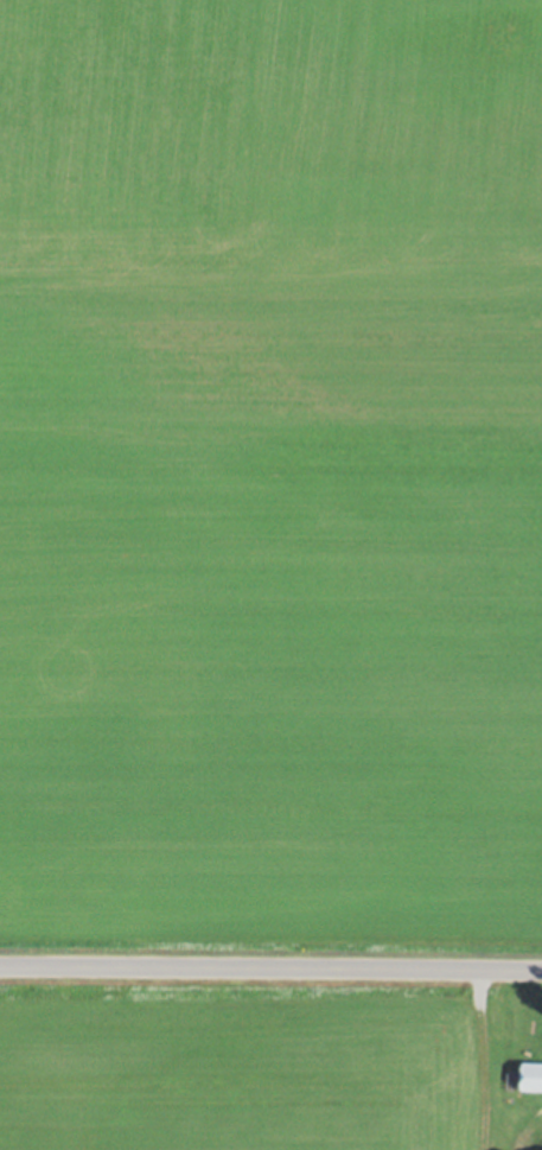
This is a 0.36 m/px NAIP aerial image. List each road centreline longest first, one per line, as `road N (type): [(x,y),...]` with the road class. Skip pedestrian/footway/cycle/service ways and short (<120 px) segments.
road 1 (residential): [(0,970),(541,973)]

